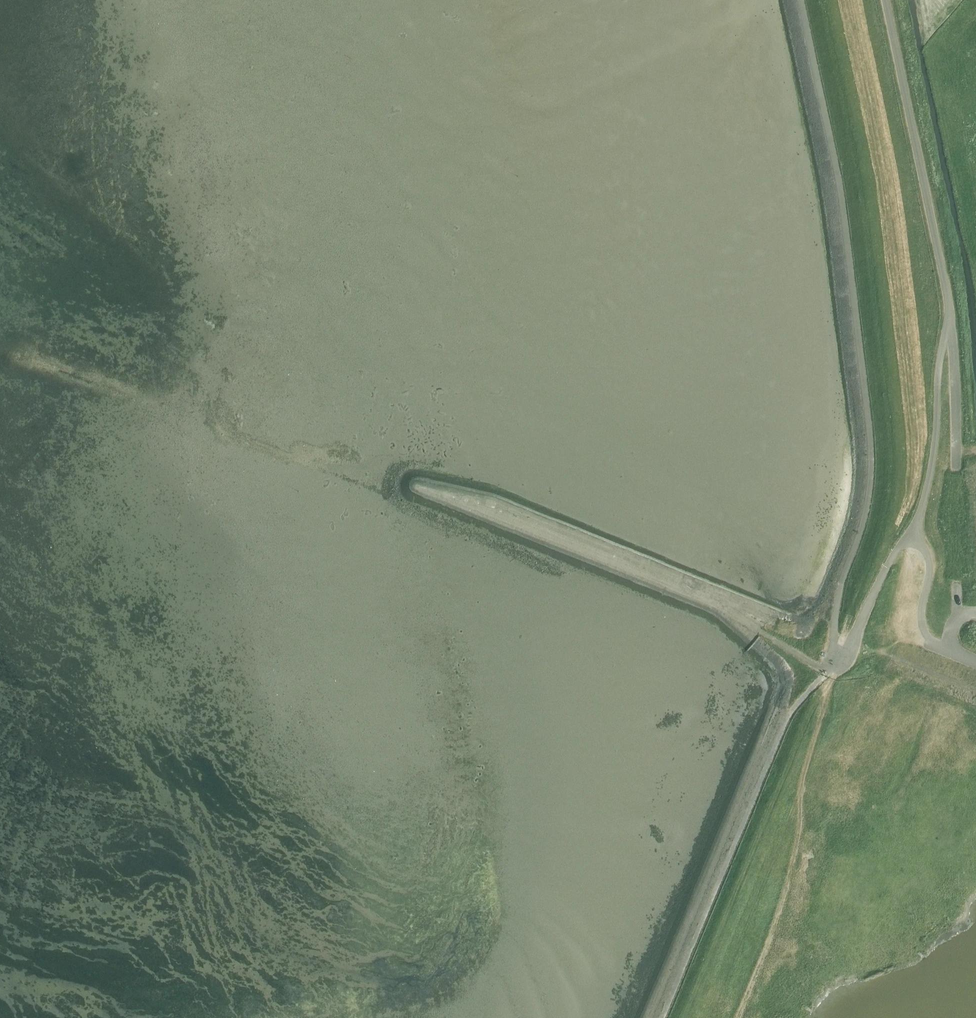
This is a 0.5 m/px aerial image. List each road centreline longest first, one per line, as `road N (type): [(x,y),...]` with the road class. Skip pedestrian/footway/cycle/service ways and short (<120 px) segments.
road 1 (unclassified): [(953,473),(949,301),(883,0)]
road 2 (unclassified): [(958,655),(937,646),(921,625),(930,569),(918,529)]

